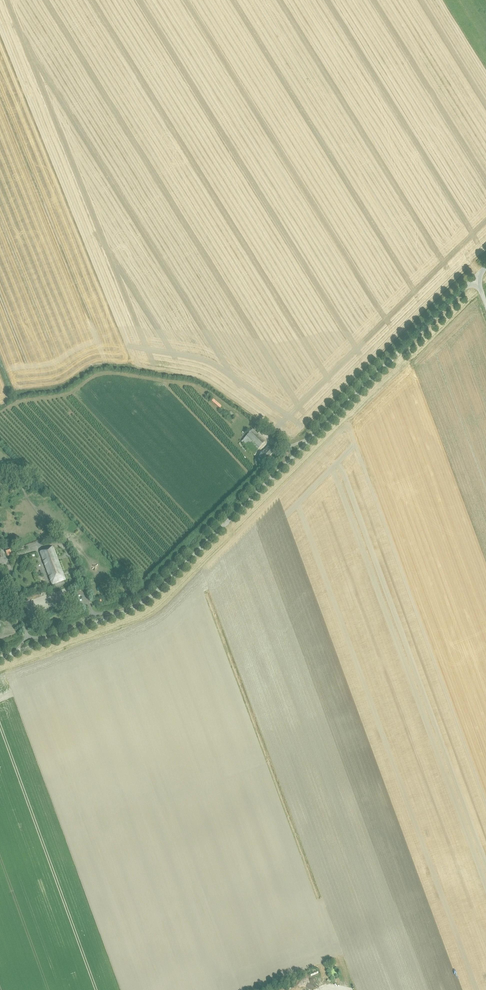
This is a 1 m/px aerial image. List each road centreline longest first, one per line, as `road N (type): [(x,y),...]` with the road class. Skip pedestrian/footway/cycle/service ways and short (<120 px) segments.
road 1 (unclassified): [(0,658),(155,593),(474,280)]

